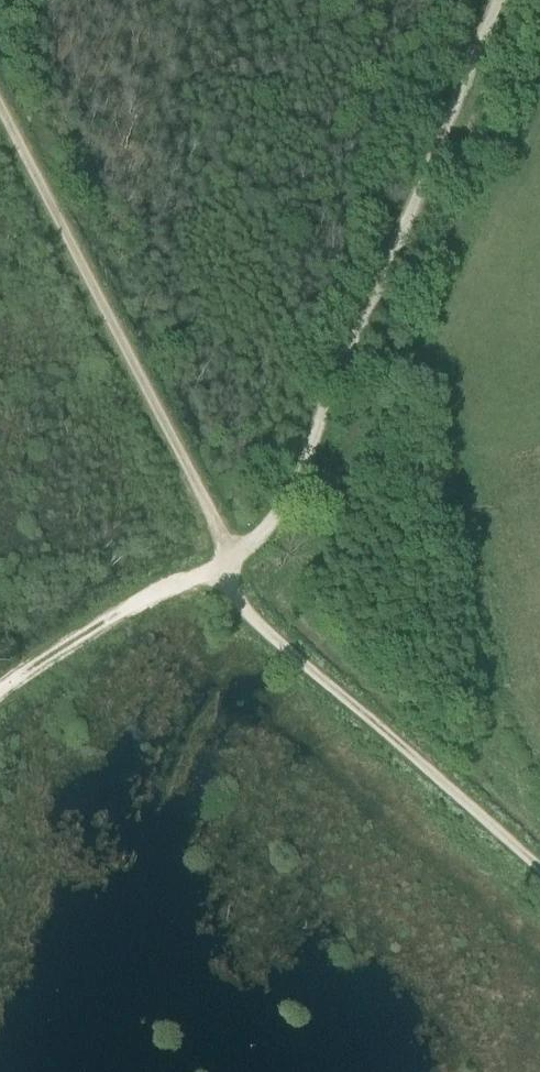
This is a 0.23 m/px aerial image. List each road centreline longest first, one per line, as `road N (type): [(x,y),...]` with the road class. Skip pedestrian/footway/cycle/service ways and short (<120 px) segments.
road 1 (track): [(224,560),(280,490),(452,130),(502,0)]
road 2 (track): [(0,93),(221,528),(224,560)]
road 3 (track): [(224,560),(232,598),(539,869)]
road 4 (track): [(0,704),(77,646),(224,560)]

